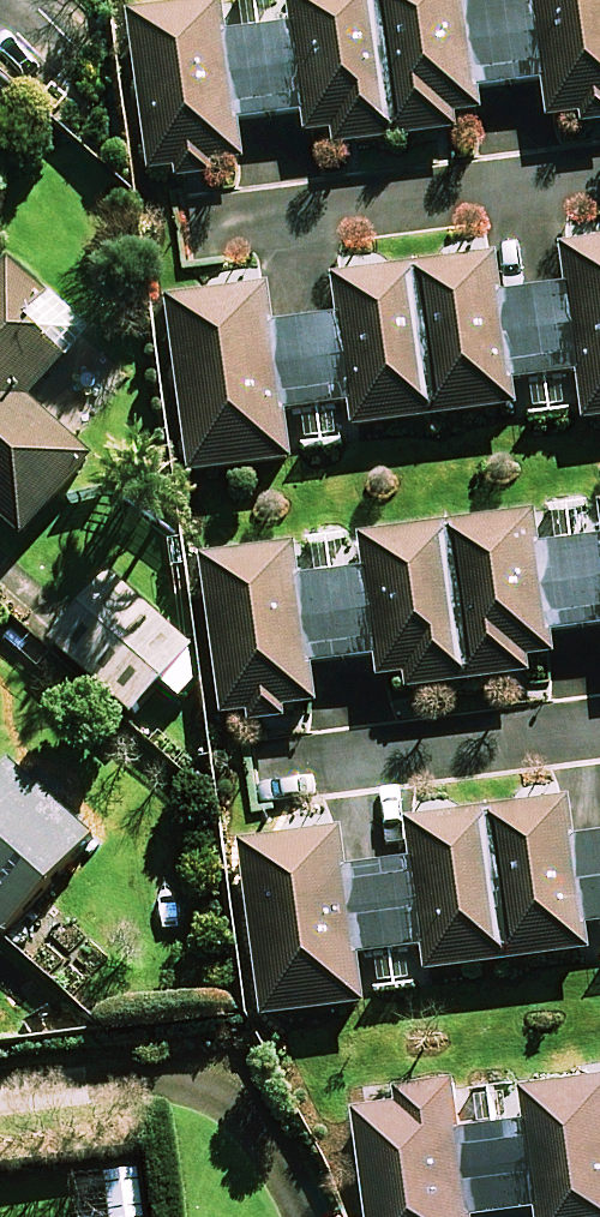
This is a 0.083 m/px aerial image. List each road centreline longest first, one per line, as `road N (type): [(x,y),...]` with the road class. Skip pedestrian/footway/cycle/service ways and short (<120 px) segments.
road 1 (residential): [(599,168),(208,227)]
road 2 (residential): [(267,770),(599,725)]

